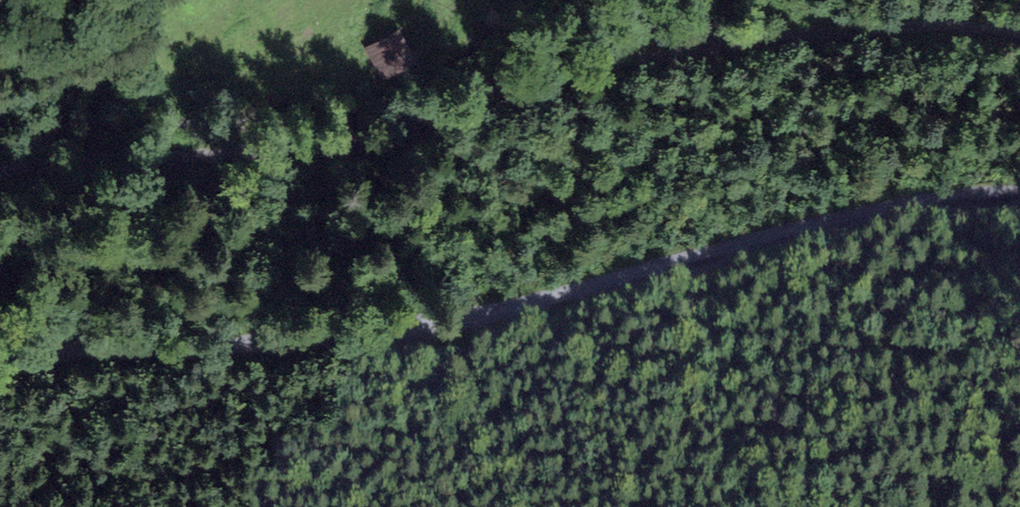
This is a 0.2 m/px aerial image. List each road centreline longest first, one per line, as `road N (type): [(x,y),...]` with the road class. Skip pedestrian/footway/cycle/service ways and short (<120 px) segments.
road 1 (tertiary): [(1019,191),(866,211),(414,334),(0,355)]
road 2 (track): [(0,175),(79,158),(255,154),(399,131),(495,87),(727,45),(921,28),(1019,35)]
road 3 (track): [(397,78),(450,47),(478,9),(501,23),(656,32),(727,45)]

